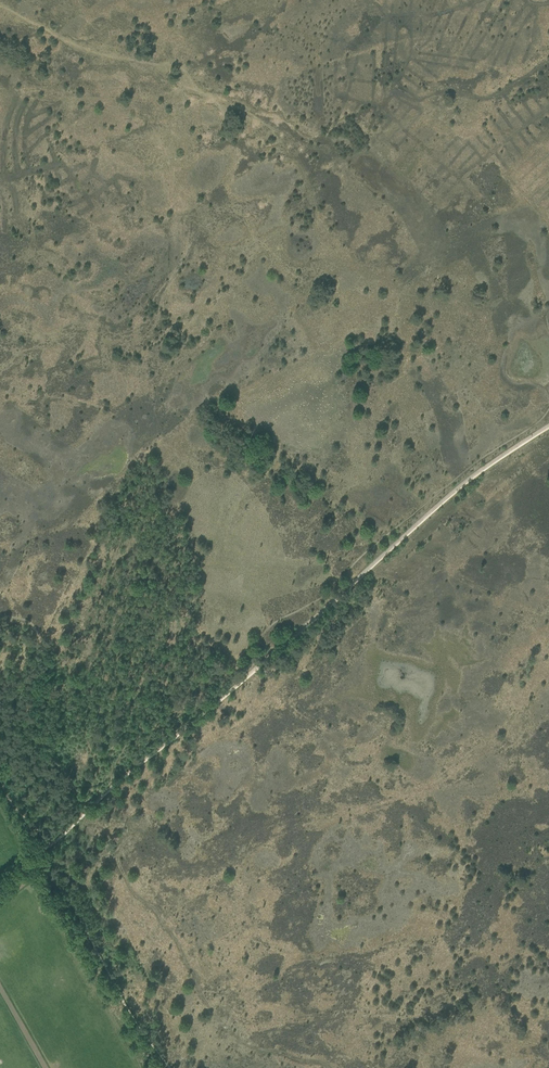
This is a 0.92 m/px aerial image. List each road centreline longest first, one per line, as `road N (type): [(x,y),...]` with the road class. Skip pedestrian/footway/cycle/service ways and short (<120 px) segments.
road 1 (track): [(90,809),(471,478),(548,425)]
road 2 (track): [(90,809),(23,719),(45,667),(41,634),(0,616)]

